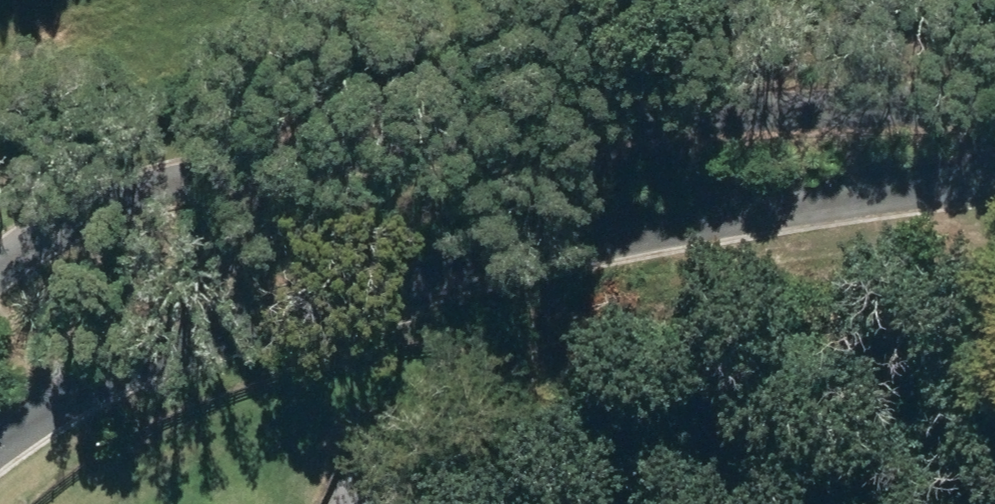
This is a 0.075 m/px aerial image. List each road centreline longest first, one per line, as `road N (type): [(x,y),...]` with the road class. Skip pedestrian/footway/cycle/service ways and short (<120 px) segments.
road 1 (residential): [(994,177),(715,228),(393,270),(106,380),(0,451)]
road 2 (residential): [(0,267),(31,240),(134,198),(268,166),(815,105),(994,110)]

